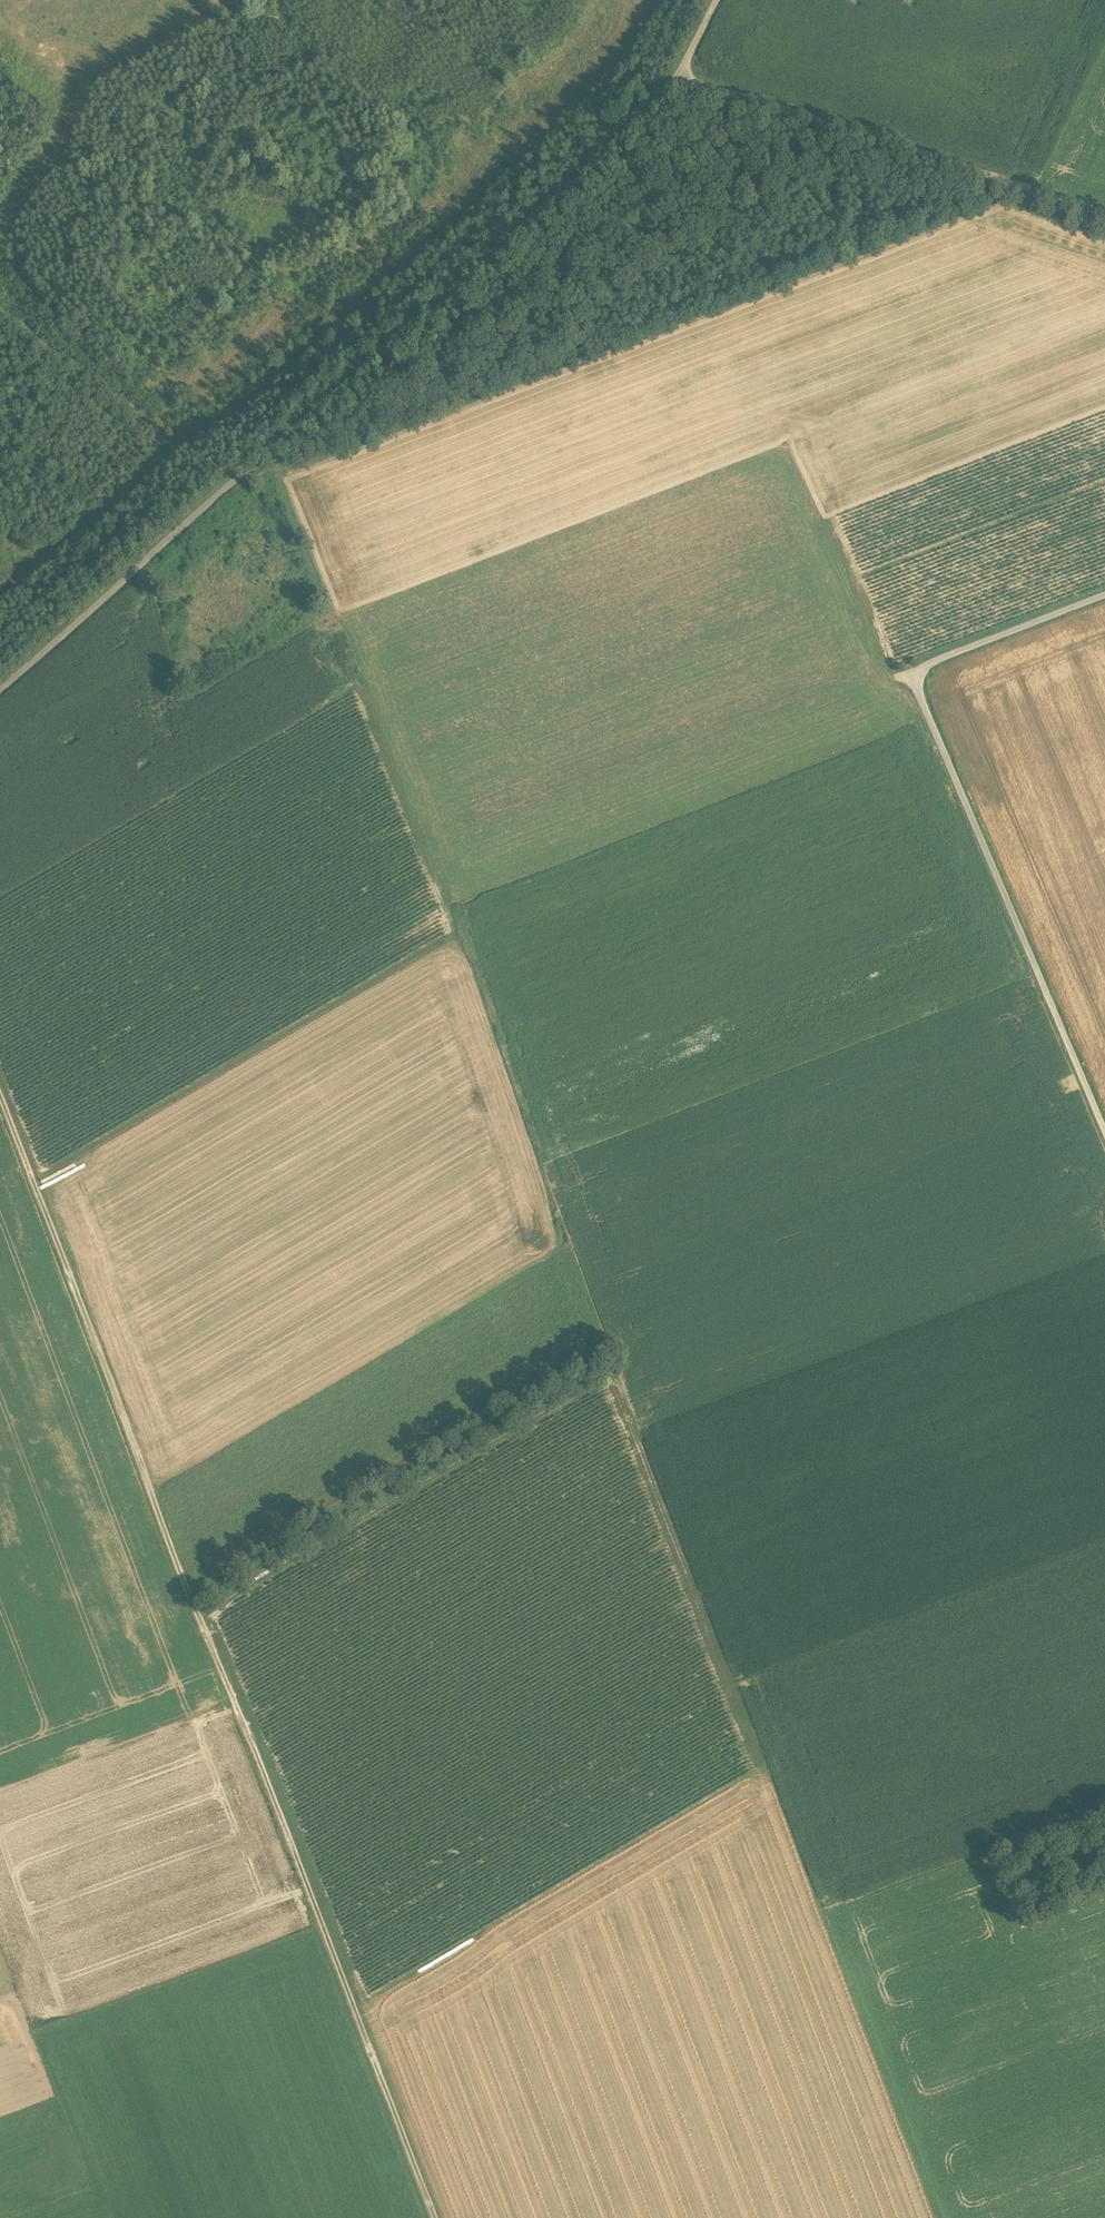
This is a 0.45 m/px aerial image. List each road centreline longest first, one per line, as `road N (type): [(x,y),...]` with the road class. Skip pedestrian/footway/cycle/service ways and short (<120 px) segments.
road 1 (track): [(434,2217),(0,1094)]
road 2 (unclassified): [(0,690),(629,132),(678,79),(716,0)]
road 3 (track): [(1104,595),(927,665),(916,686),(1104,1135)]
road 4 (track): [(1104,213),(678,79)]
road 5 (track): [(265,454),(336,623)]

